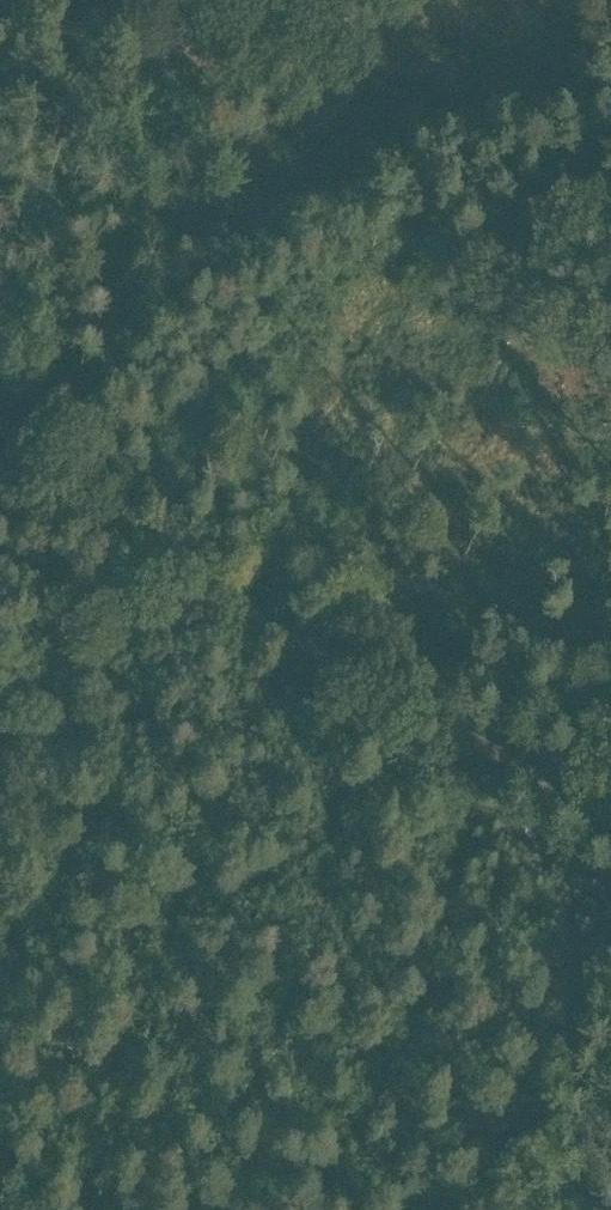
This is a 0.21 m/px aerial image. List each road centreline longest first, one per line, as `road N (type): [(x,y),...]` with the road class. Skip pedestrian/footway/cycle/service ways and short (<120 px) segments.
road 1 (track): [(0,492),(610,820)]

